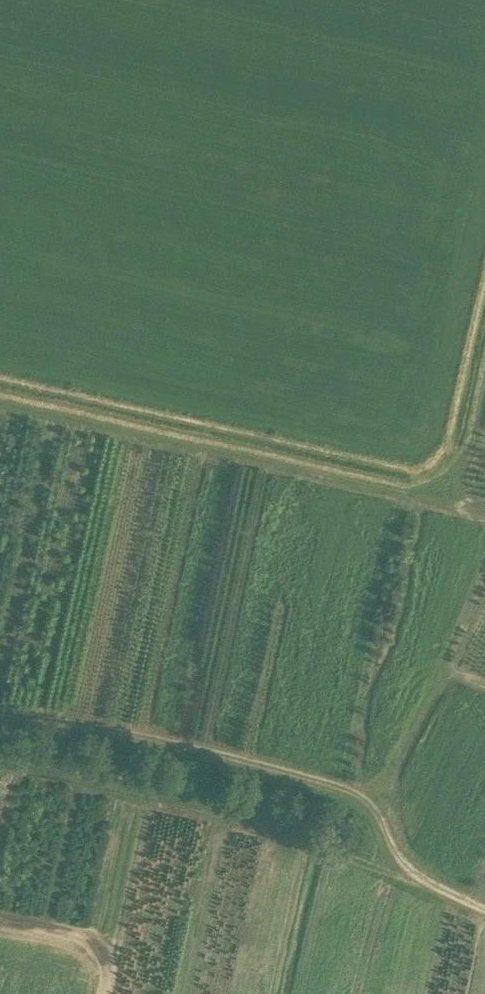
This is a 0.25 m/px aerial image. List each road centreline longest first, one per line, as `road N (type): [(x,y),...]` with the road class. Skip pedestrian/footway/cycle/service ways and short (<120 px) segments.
road 1 (track): [(484,906),(421,875),(401,858),(365,801),(327,784),(0,714)]

